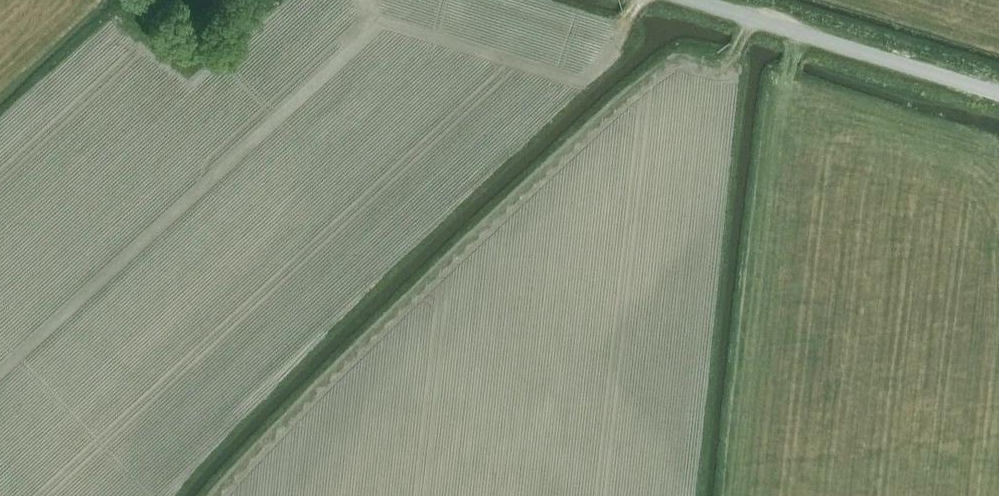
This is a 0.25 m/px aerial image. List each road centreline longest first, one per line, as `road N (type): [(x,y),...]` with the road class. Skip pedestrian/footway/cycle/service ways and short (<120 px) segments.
road 1 (unclassified): [(998,94),(695,0)]

